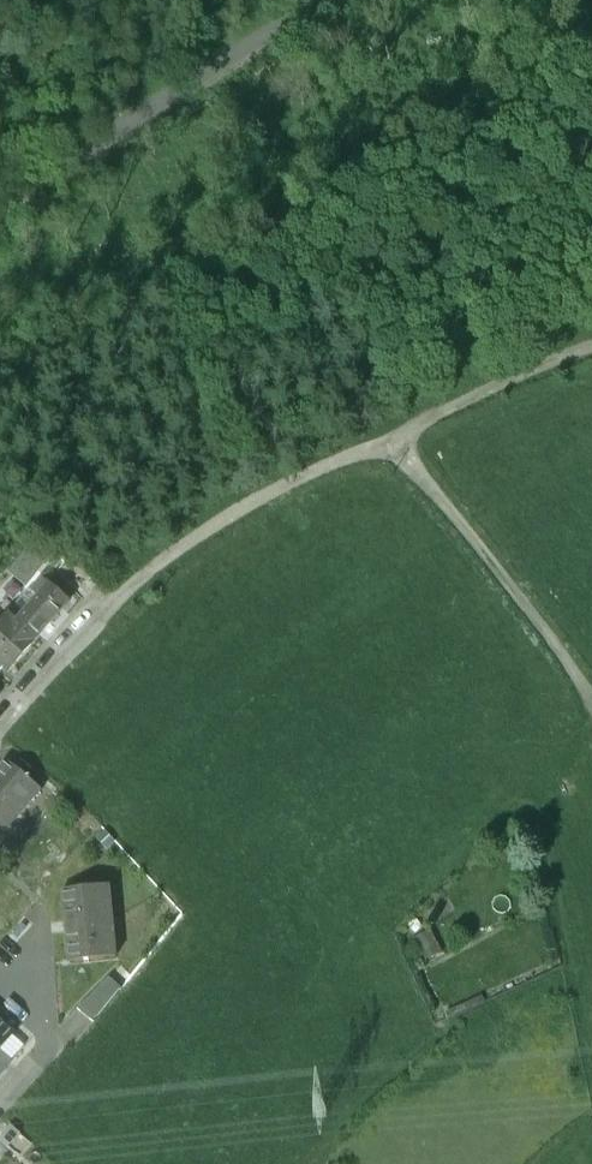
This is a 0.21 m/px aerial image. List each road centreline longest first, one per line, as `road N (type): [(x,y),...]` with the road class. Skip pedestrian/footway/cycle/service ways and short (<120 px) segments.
road 1 (track): [(389,421),(234,495),(100,597)]
road 2 (track): [(591,690),(523,579),(389,421)]
road 3 (track): [(591,320),(389,421)]
road 4 (residential): [(0,1090),(36,1048),(45,1010),(24,938)]
road 5 (residential): [(100,597),(0,698)]

